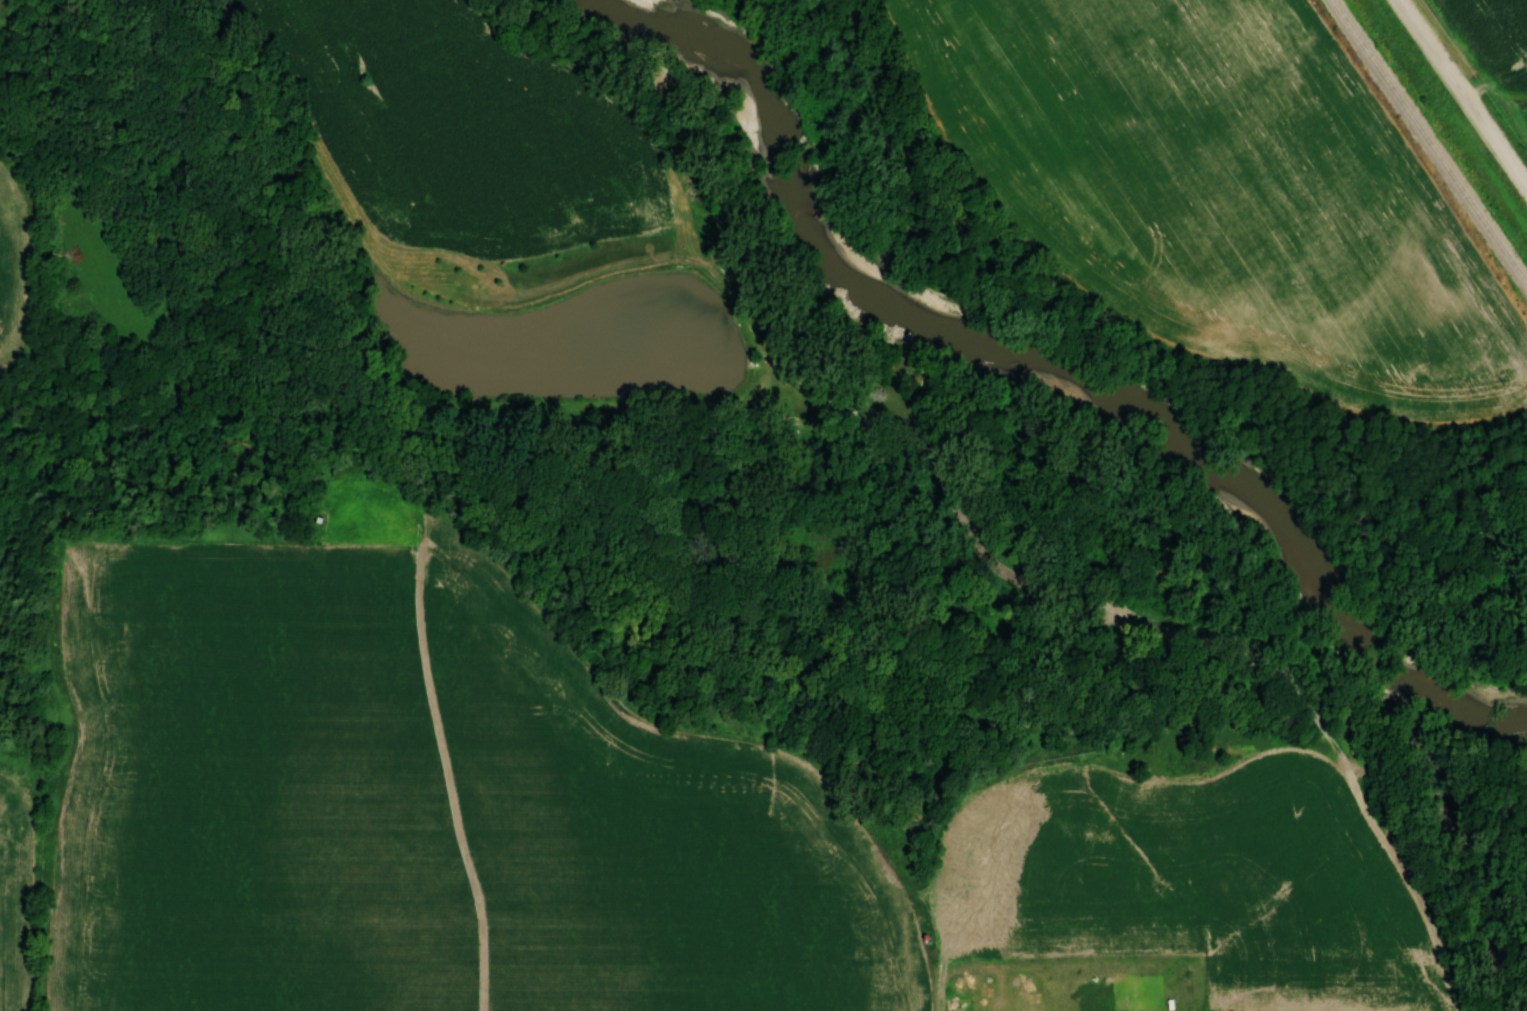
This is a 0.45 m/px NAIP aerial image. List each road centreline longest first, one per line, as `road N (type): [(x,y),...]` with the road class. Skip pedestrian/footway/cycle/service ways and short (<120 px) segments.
road 1 (tertiary): [(1526,180),(1400,0)]

